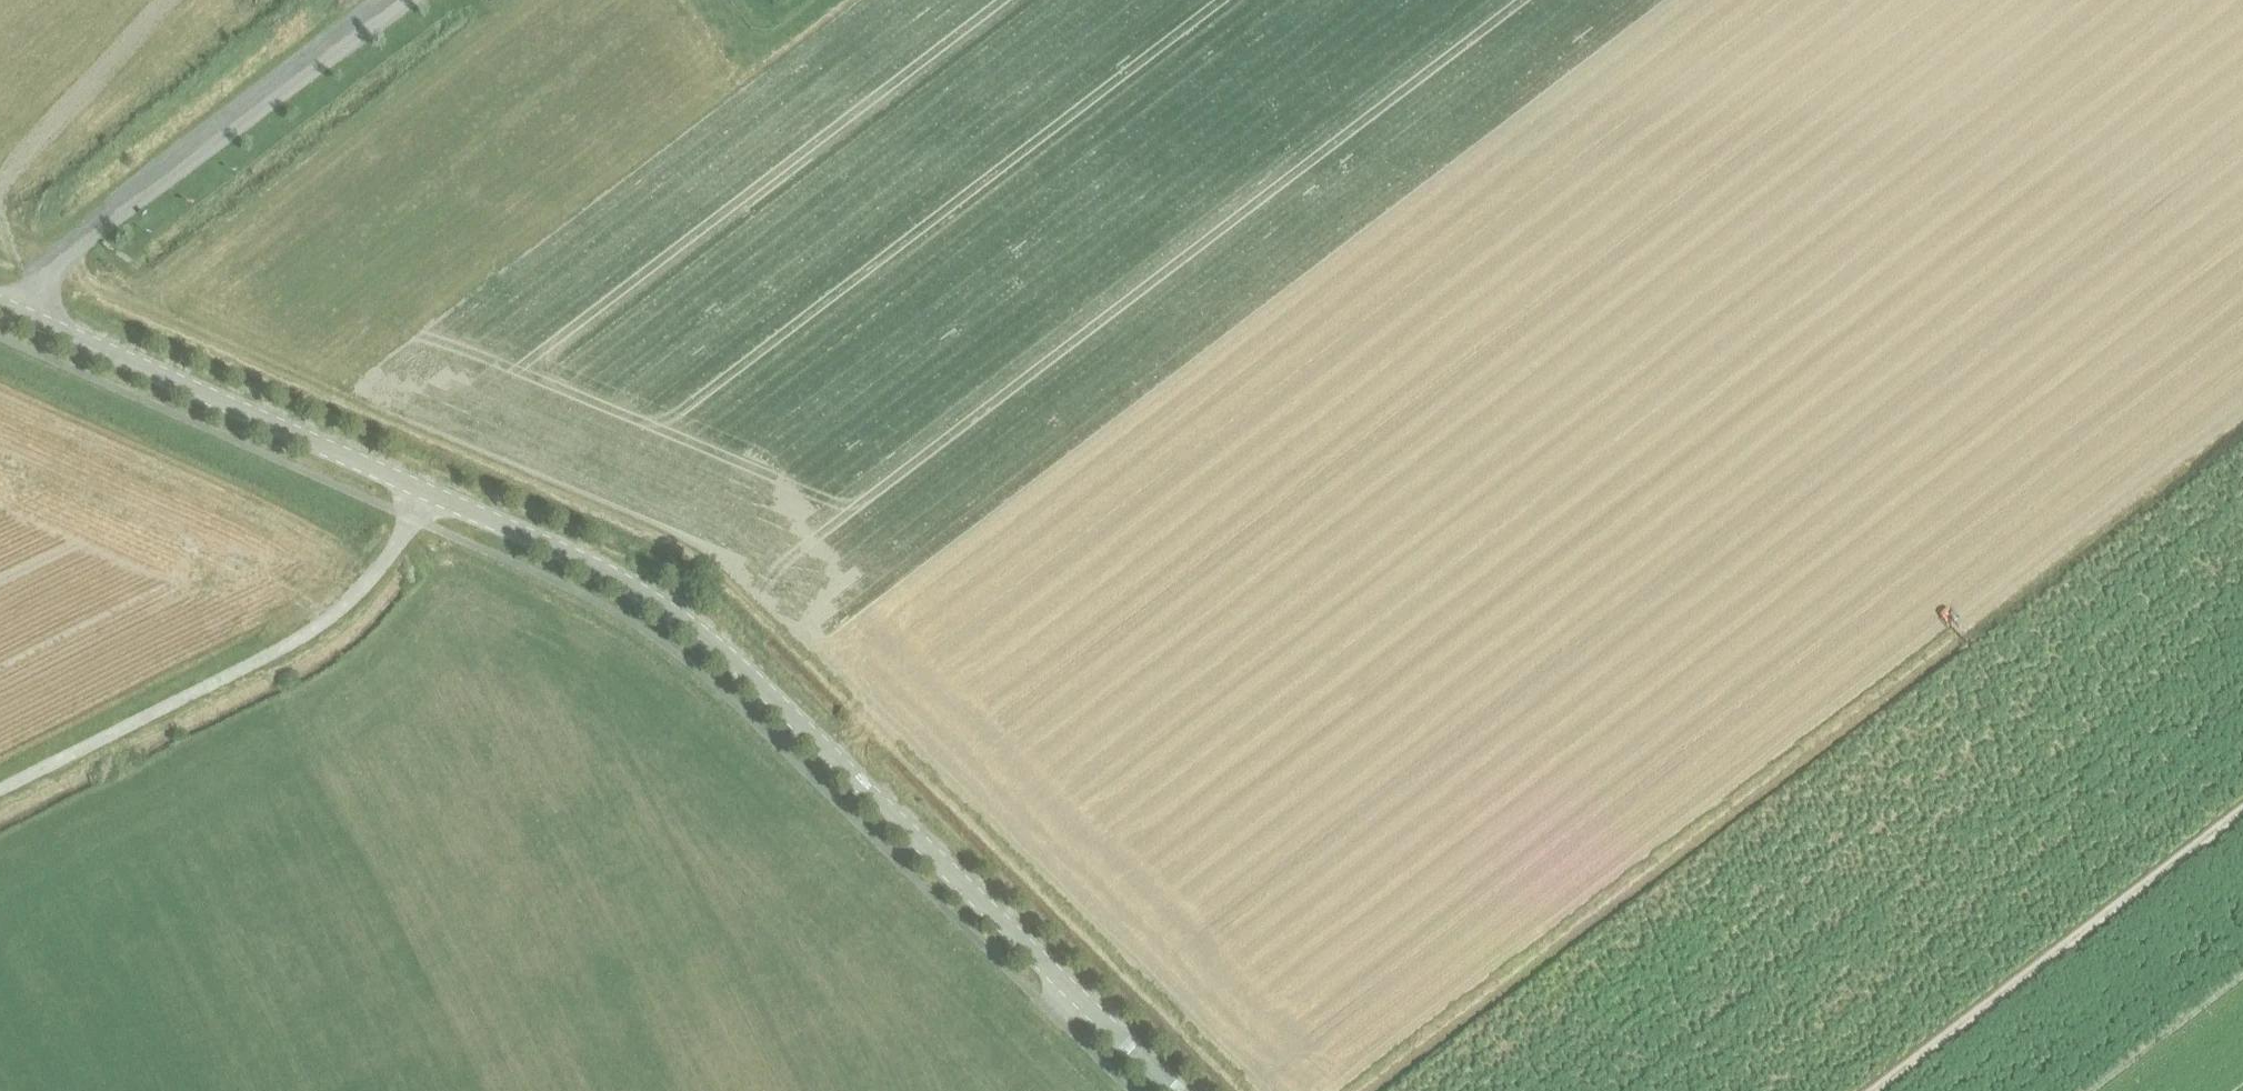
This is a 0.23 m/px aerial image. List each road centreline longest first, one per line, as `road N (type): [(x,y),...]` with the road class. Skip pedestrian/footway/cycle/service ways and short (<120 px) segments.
road 1 (tertiary): [(1174,1090),(681,618),(426,490)]
road 2 (unclassified): [(0,789),(320,624),(364,589),(426,490)]
road 3 (tertiary): [(426,490),(0,304)]

